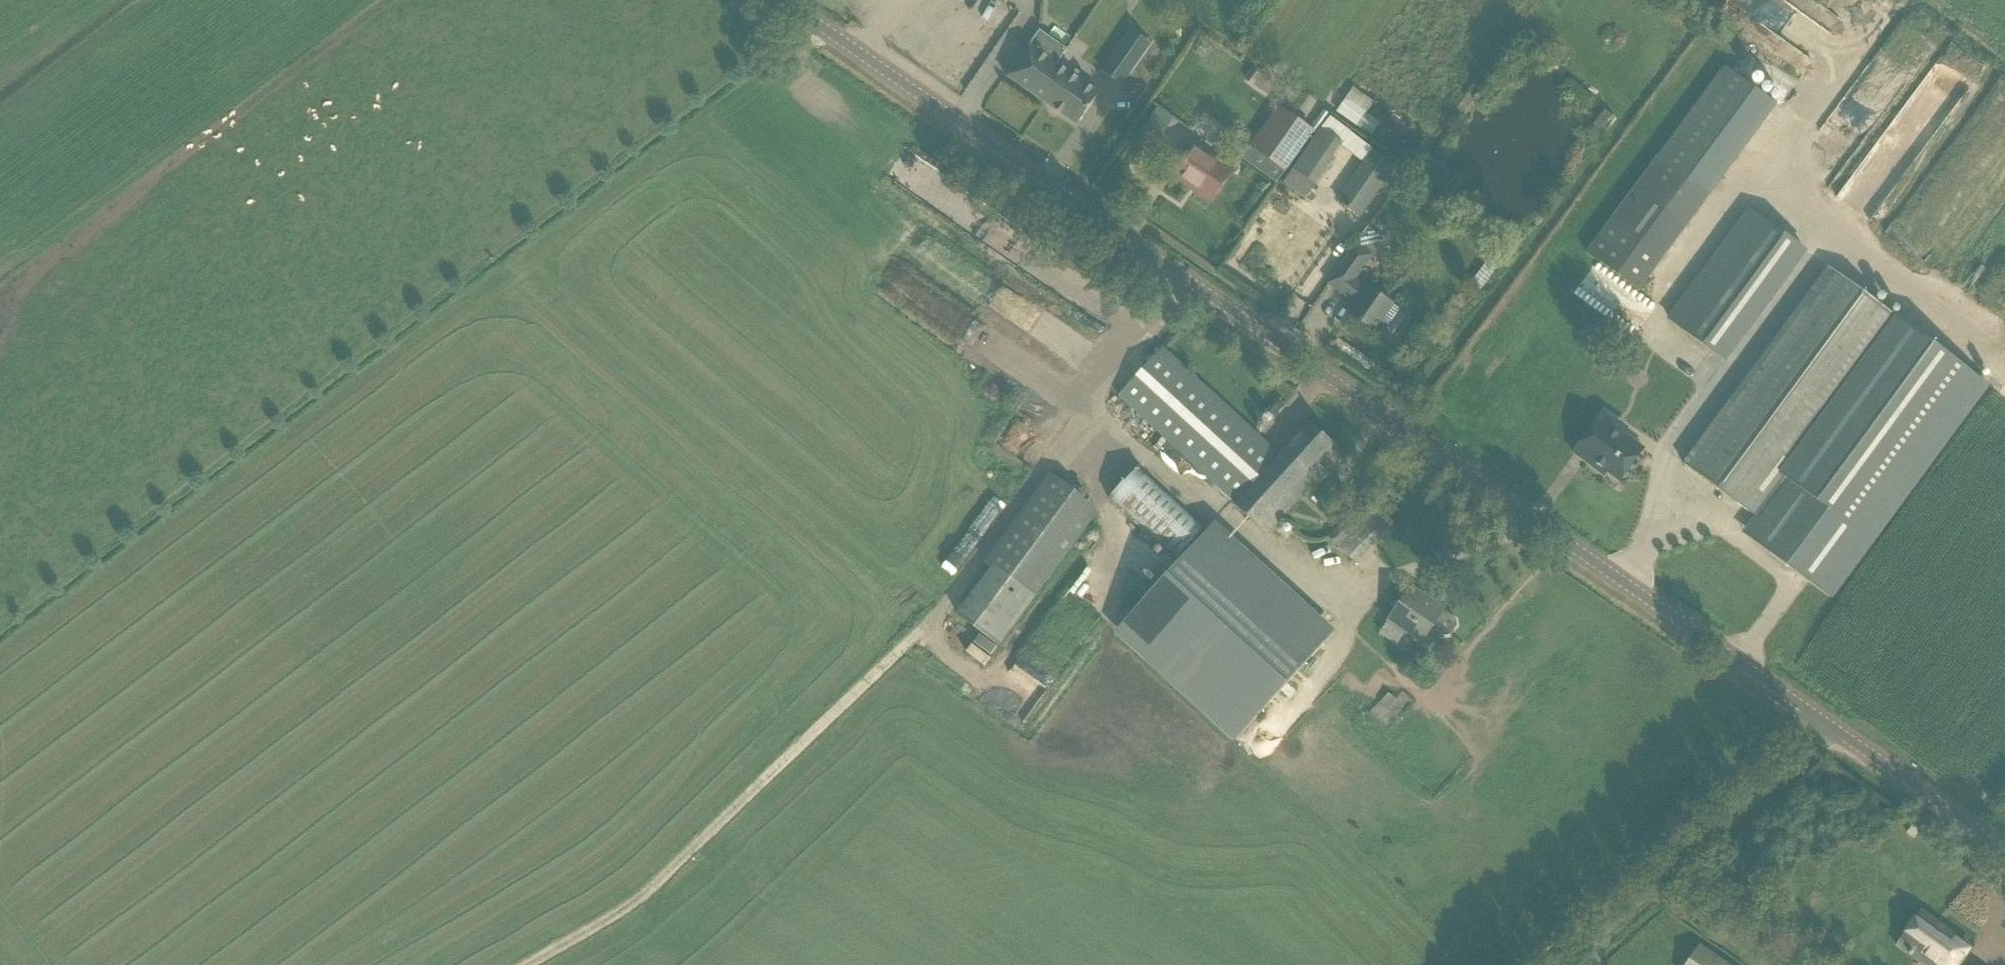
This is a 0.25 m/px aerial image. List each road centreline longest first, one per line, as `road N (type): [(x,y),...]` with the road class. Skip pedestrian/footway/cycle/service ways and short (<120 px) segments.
road 1 (unclassified): [(783,0),(1830,731)]
road 2 (unclassified): [(1571,964),(1830,731)]
road 3 (unclassified): [(2004,856),(1830,731)]

